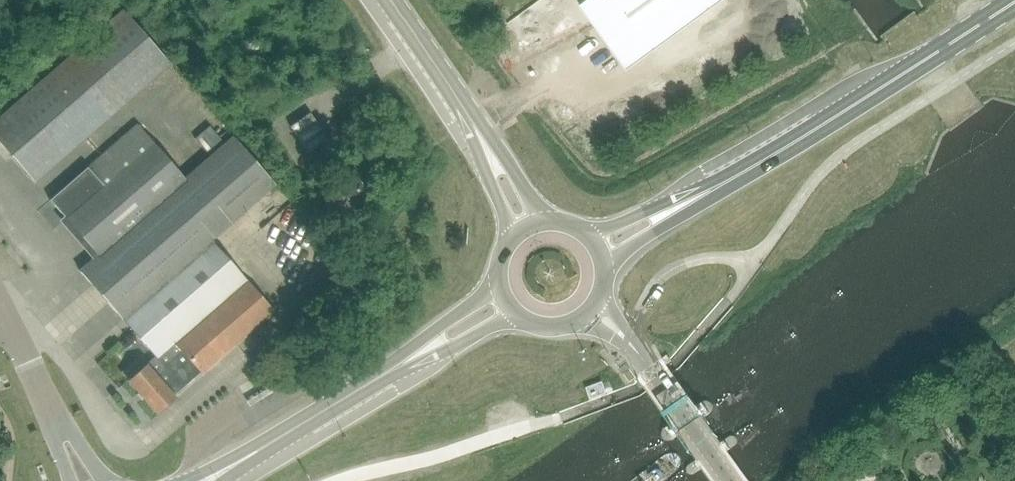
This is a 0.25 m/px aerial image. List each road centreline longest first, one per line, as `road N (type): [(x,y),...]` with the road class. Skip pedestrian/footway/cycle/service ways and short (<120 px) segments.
road 1 (primary): [(718,186),(1014,1)]
road 2 (primary): [(241,461),(395,369)]
road 3 (secondary): [(472,124),(389,0)]
road 4 (primary): [(718,186),(580,230)]
road 5 (primary): [(604,271),(718,186)]
road 6 (secondary): [(729,480),(648,368)]
road 7 (primary): [(498,278),(395,369)]
road 8 (primary): [(395,369),(523,321)]
road 9 (unclassified): [(61,432),(0,310)]
road 10 (secondary): [(551,221),(472,124)]
road 11 (secondary): [(472,124),(510,241)]

